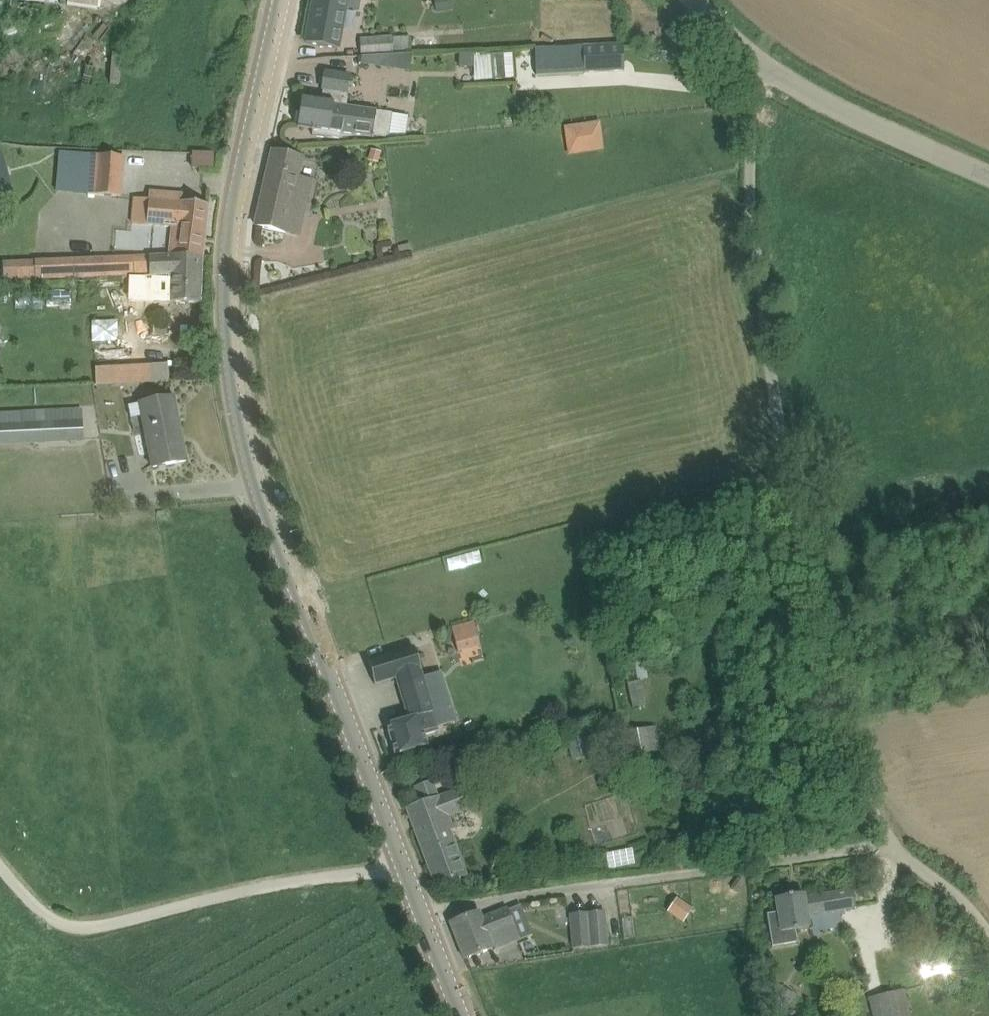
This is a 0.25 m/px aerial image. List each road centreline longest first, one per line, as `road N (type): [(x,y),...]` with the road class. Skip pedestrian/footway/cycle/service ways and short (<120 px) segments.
road 1 (secondary): [(421,912),(271,522),(239,409),(228,275),(281,0)]
road 2 (unclassified): [(895,847),(864,798),(825,699),(761,285),(748,162),(757,59)]
road 3 (unclassified): [(421,912),(895,847)]
road 4 (track): [(404,868),(76,927),(58,924),(0,865)]
road 5 (unclassified): [(988,175),(832,105),(757,59)]
road 6 (unclassified): [(988,935),(967,906),(895,847)]

